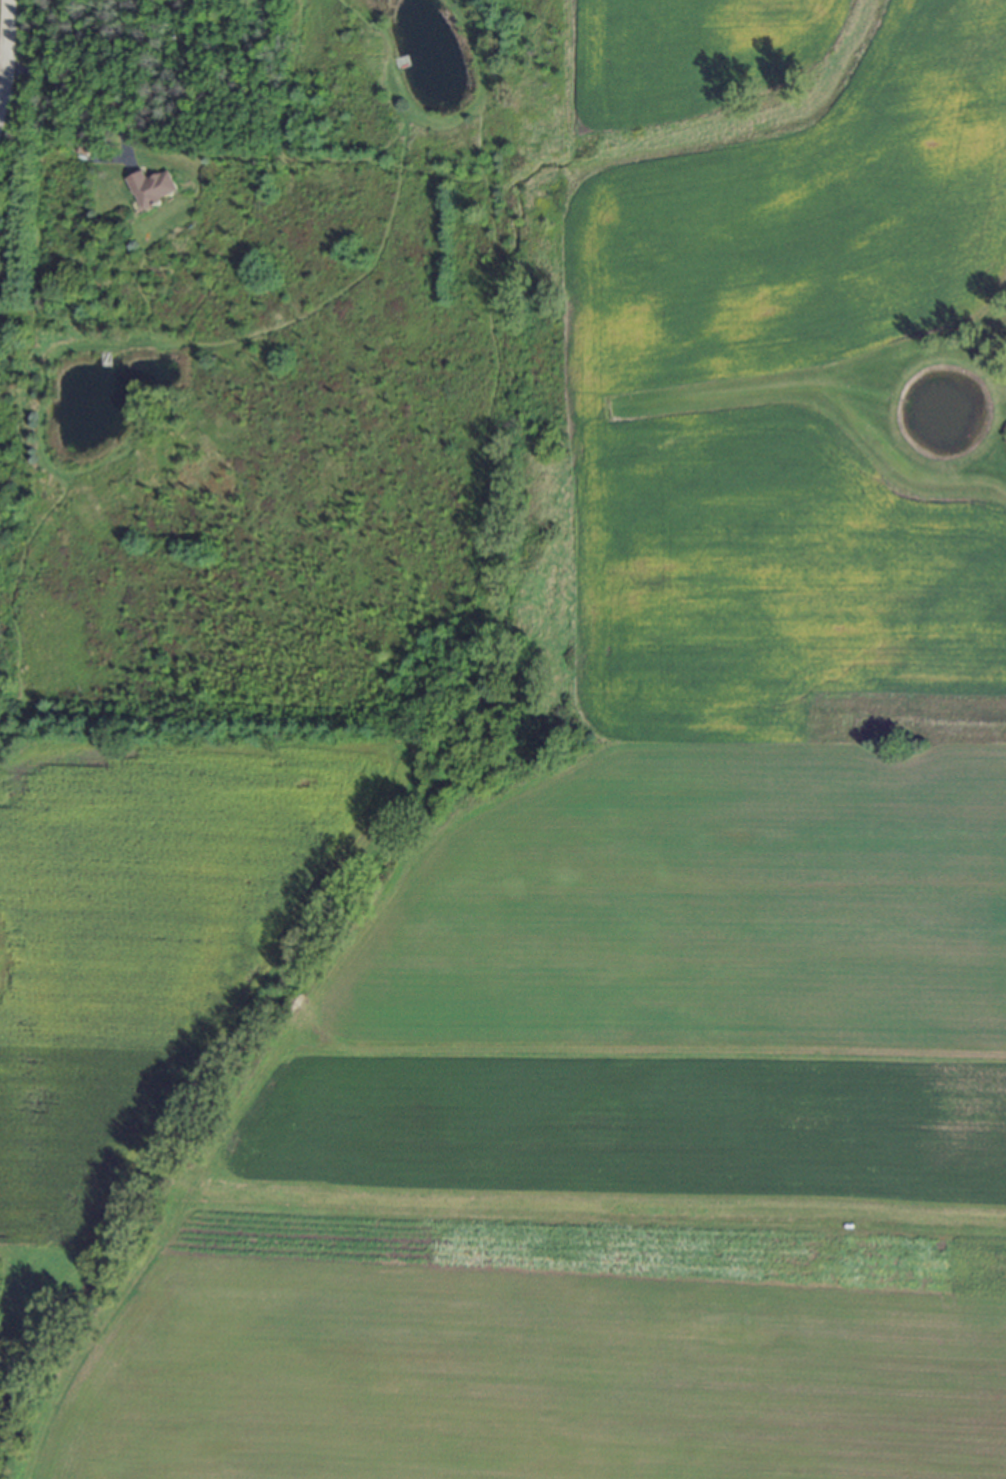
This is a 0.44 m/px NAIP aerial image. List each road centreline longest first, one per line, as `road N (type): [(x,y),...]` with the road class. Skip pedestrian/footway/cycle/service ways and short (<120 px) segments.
road 1 (residential): [(8,0),(0,130)]

